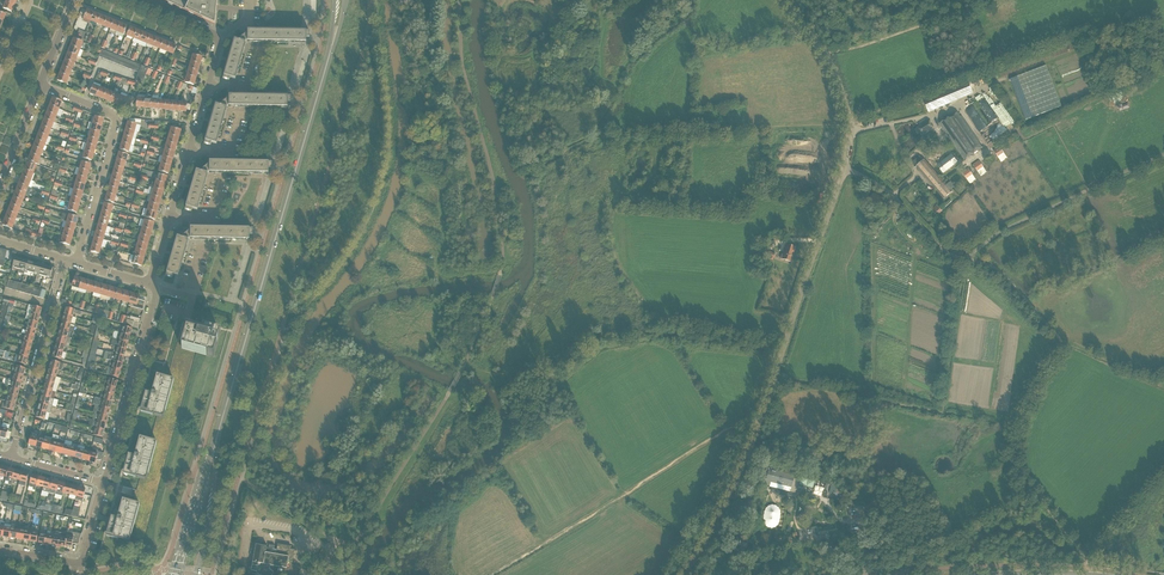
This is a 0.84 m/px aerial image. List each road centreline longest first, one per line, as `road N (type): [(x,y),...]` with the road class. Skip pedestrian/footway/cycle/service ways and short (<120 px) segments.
road 1 (residential): [(730,496),(849,141),(837,81),(784,0)]
road 2 (secondary): [(215,442),(328,55)]
road 3 (track): [(760,422),(734,425),(491,574)]
road 4 (residential): [(74,263),(115,119),(43,85)]
road 5 (residential): [(65,260),(10,457)]
road 6 (residential): [(102,485),(155,291)]
road 7 (secondary): [(215,442),(175,574)]
road 8 (secondary): [(197,574),(211,520),(215,442)]

